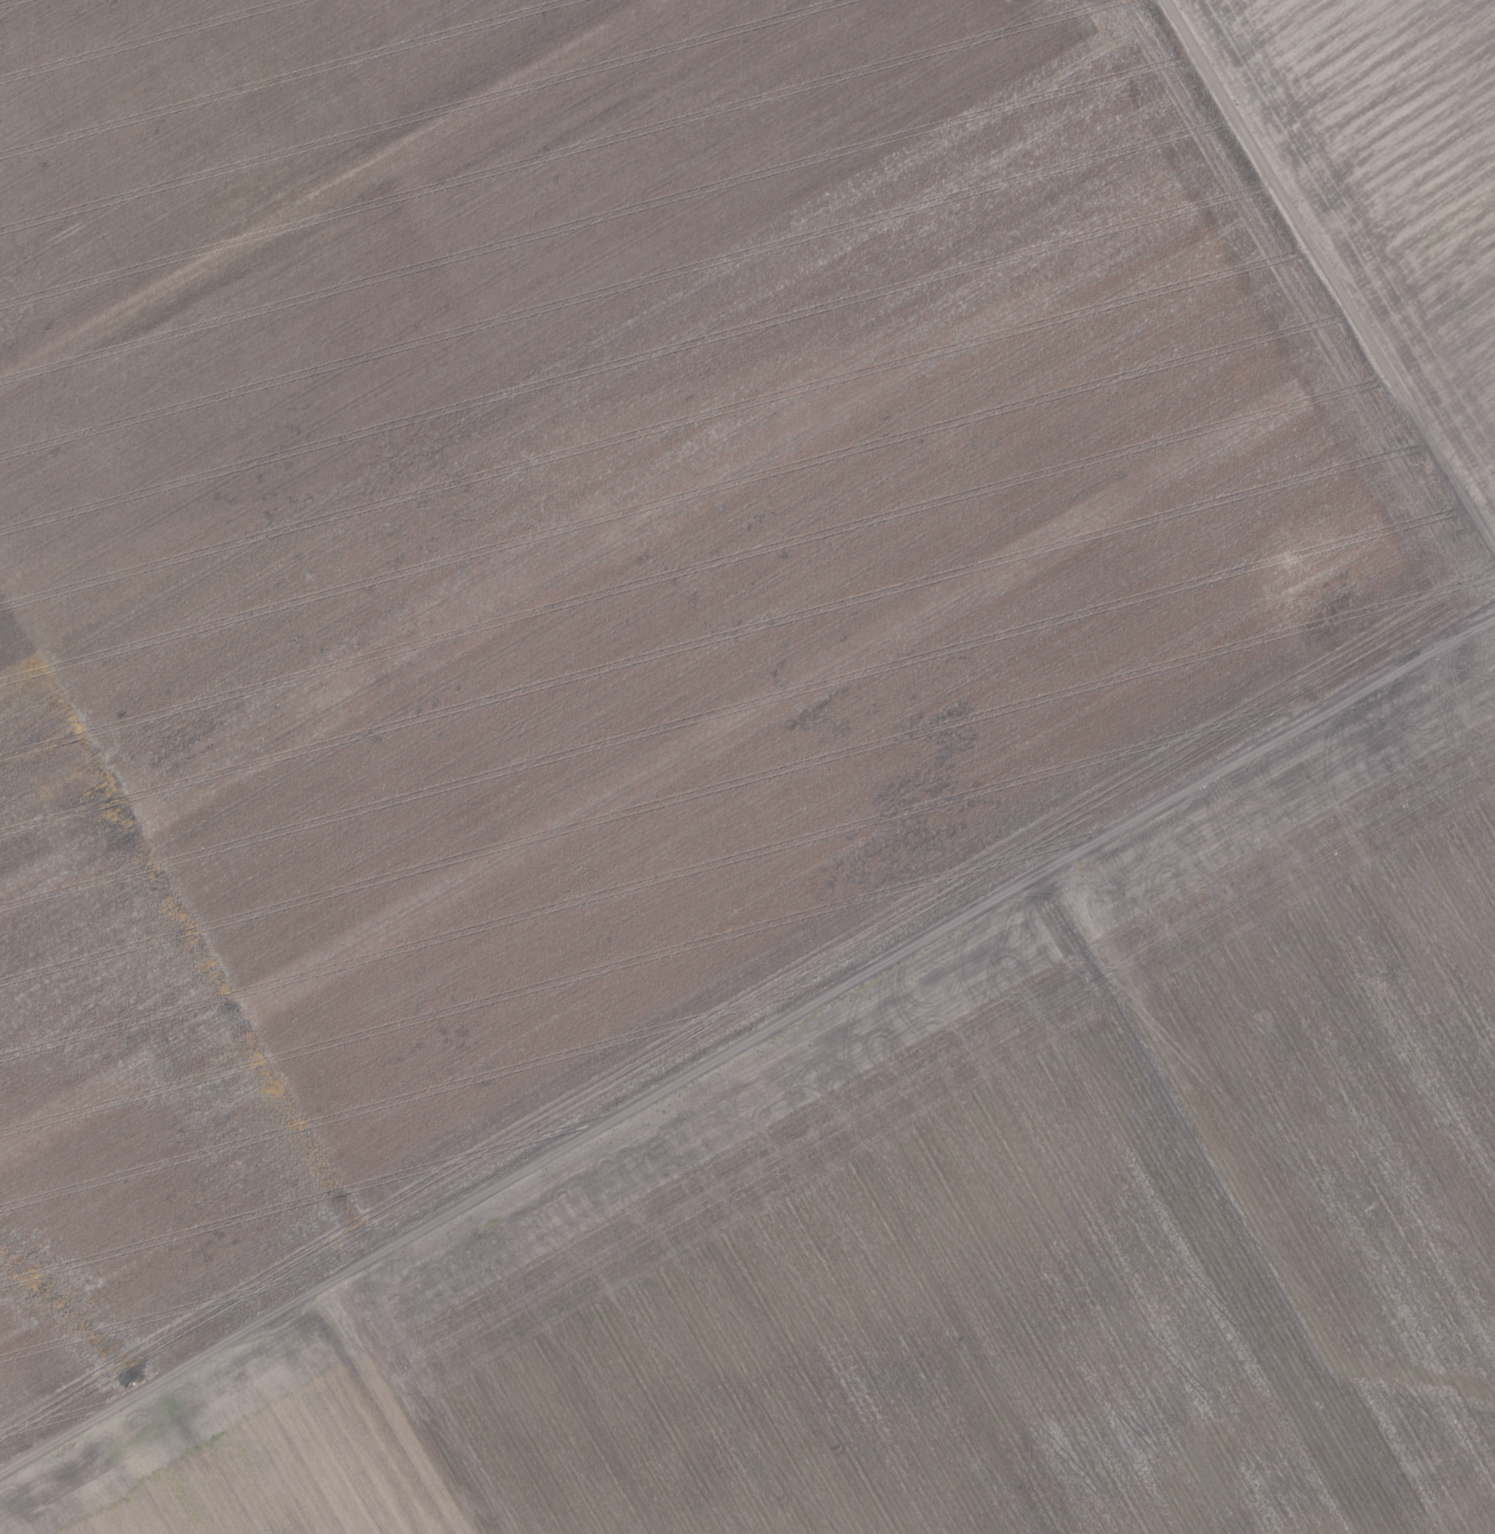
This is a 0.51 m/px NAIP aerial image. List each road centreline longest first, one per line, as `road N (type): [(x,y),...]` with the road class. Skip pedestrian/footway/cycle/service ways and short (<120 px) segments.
road 1 (residential): [(320,1278),(1494,601)]
road 2 (residential): [(1494,553),(1172,0)]
road 3 (residential): [(320,1278),(0,1467)]
road 4 (residential): [(469,1533),(320,1278)]
road 5 (residential): [(1449,473),(1330,534)]

